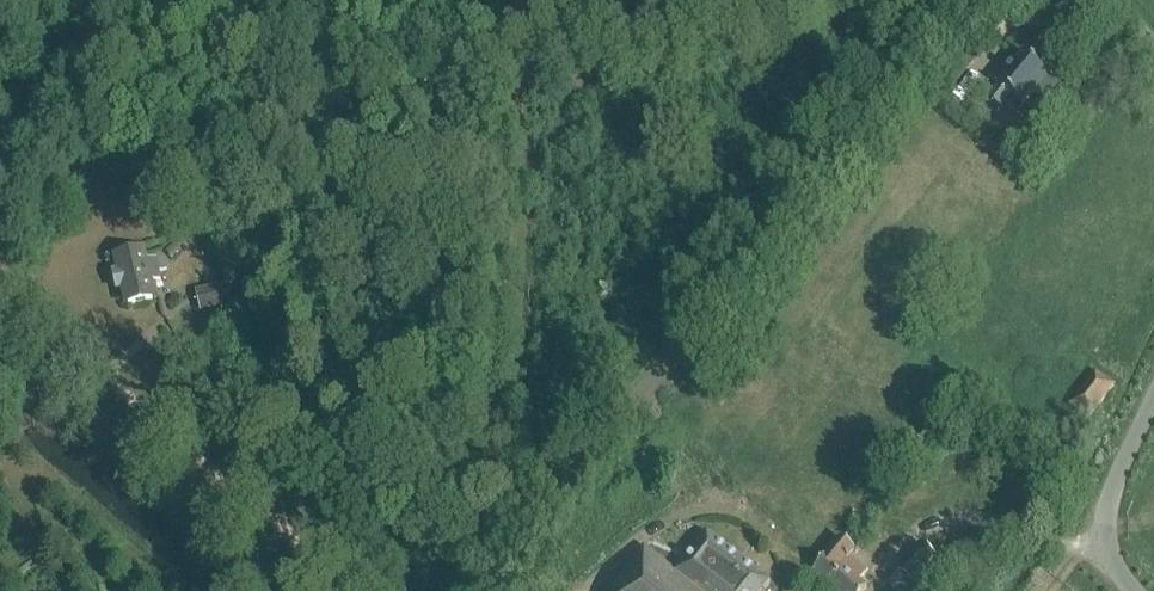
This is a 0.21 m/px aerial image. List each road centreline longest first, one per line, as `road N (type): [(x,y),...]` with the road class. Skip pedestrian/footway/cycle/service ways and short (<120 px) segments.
road 1 (track): [(494,590),(962,0)]
road 2 (unclassified): [(1136,590),(1105,534),(1116,485),(1153,399)]
road 3 (primary): [(0,162),(122,0)]

